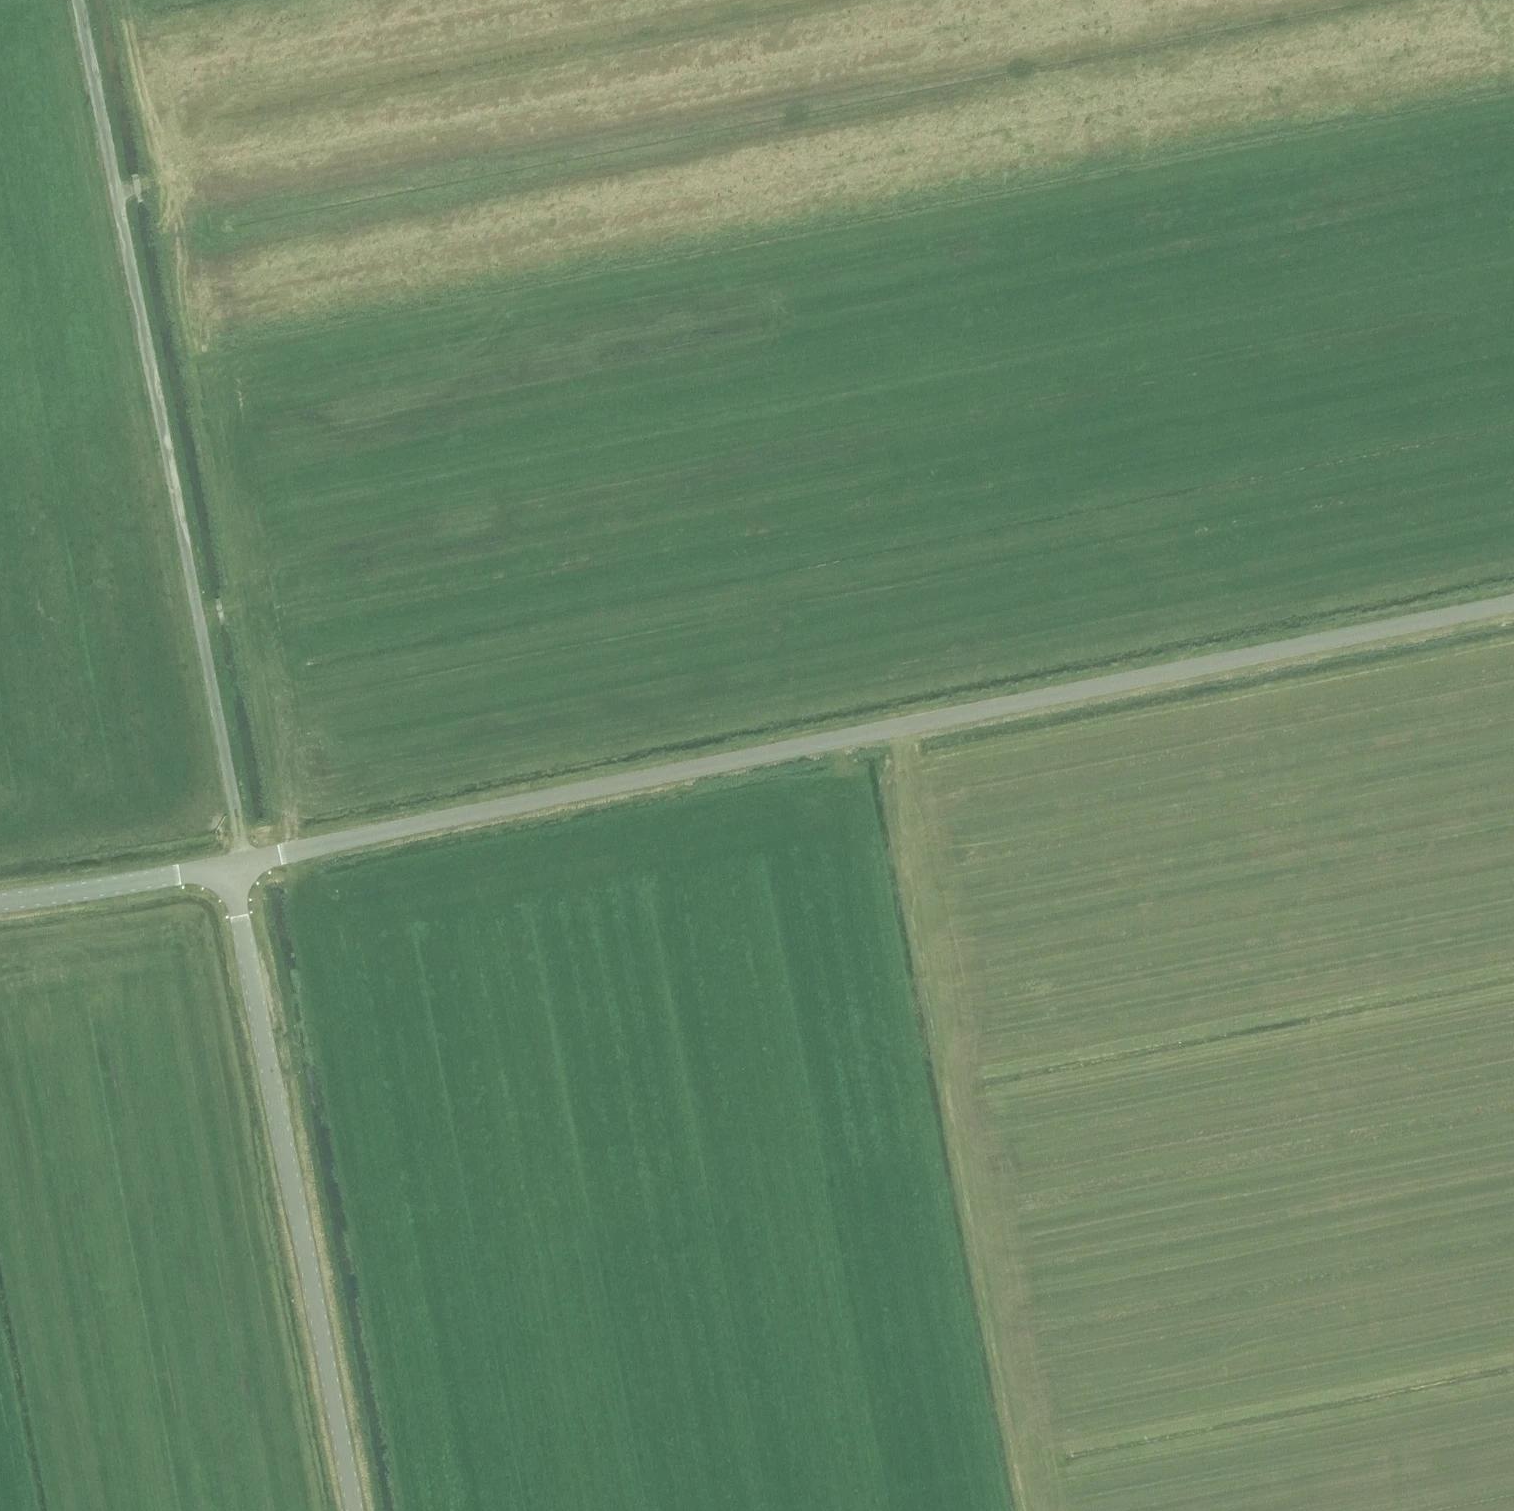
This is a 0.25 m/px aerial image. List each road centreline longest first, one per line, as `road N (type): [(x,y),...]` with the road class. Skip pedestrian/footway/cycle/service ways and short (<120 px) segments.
road 1 (unclassified): [(230,862),(1513,601)]
road 2 (tertiary): [(354,1510),(230,862)]
road 3 (tertiary): [(0,901),(230,862)]

